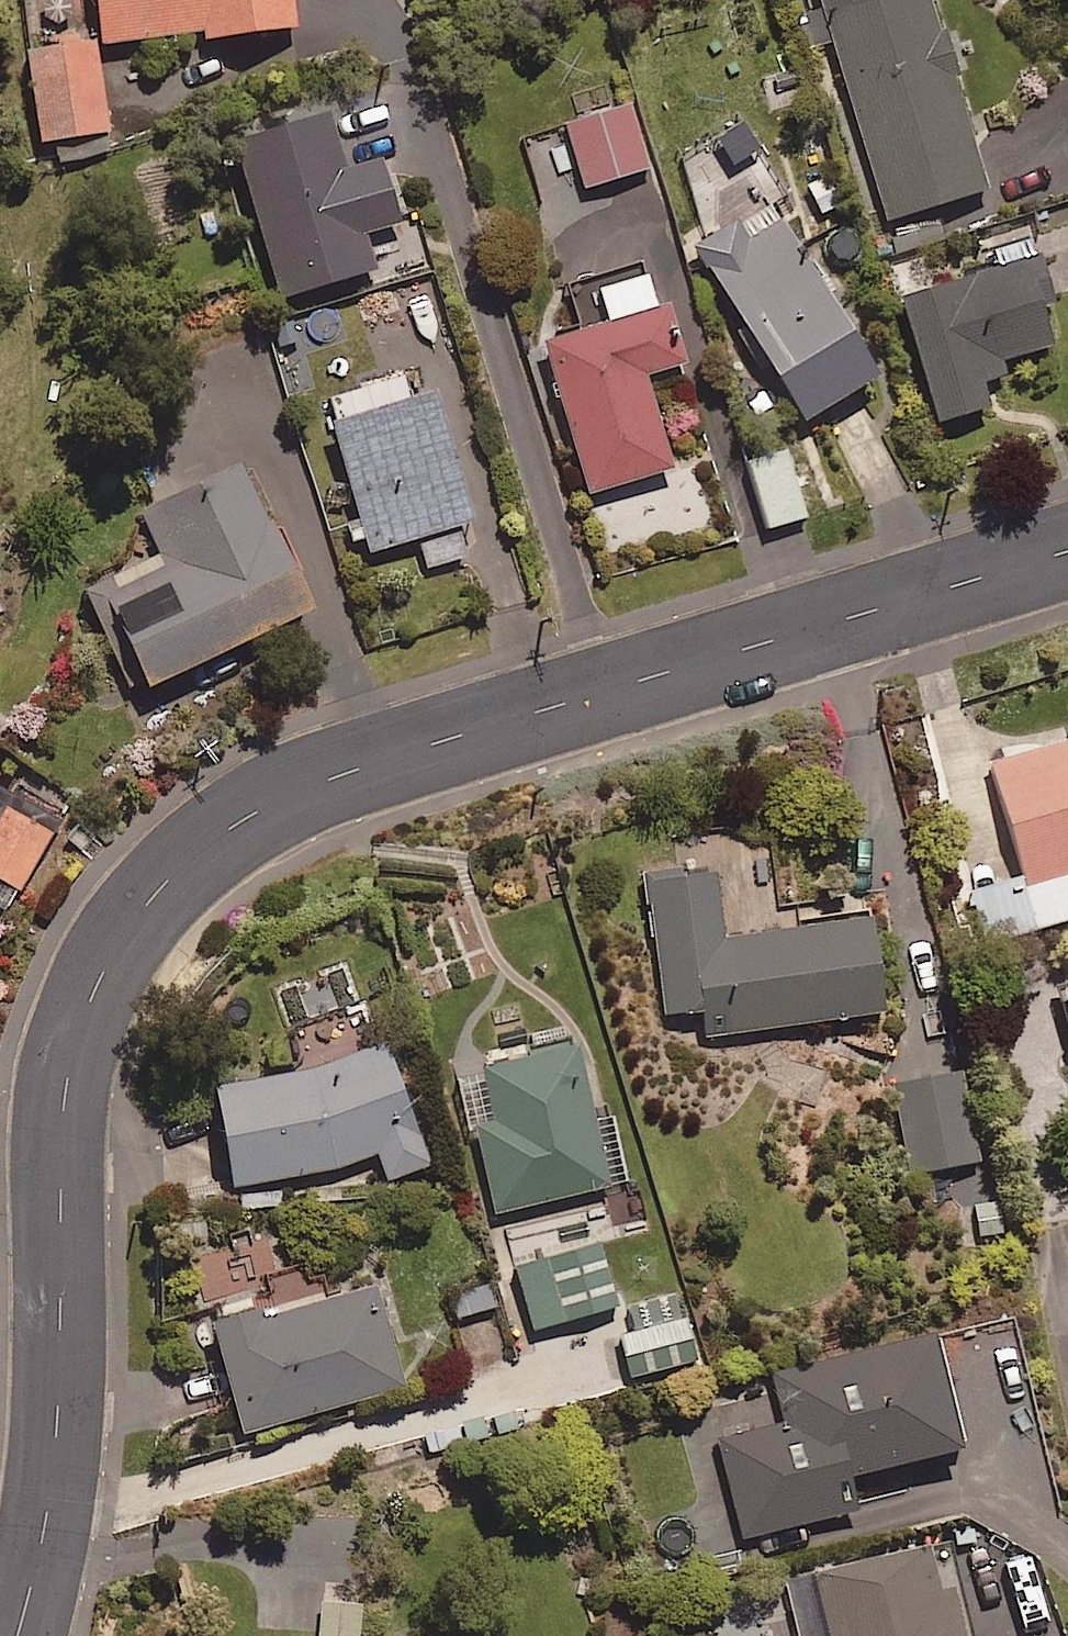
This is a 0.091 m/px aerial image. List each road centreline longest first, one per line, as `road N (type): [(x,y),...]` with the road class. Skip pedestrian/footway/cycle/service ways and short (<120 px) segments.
road 1 (residential): [(1067,551),(340,773),(235,825),(150,897),(117,940),(91,998),(71,1073),(57,1412),(34,1580),(17,1635)]

